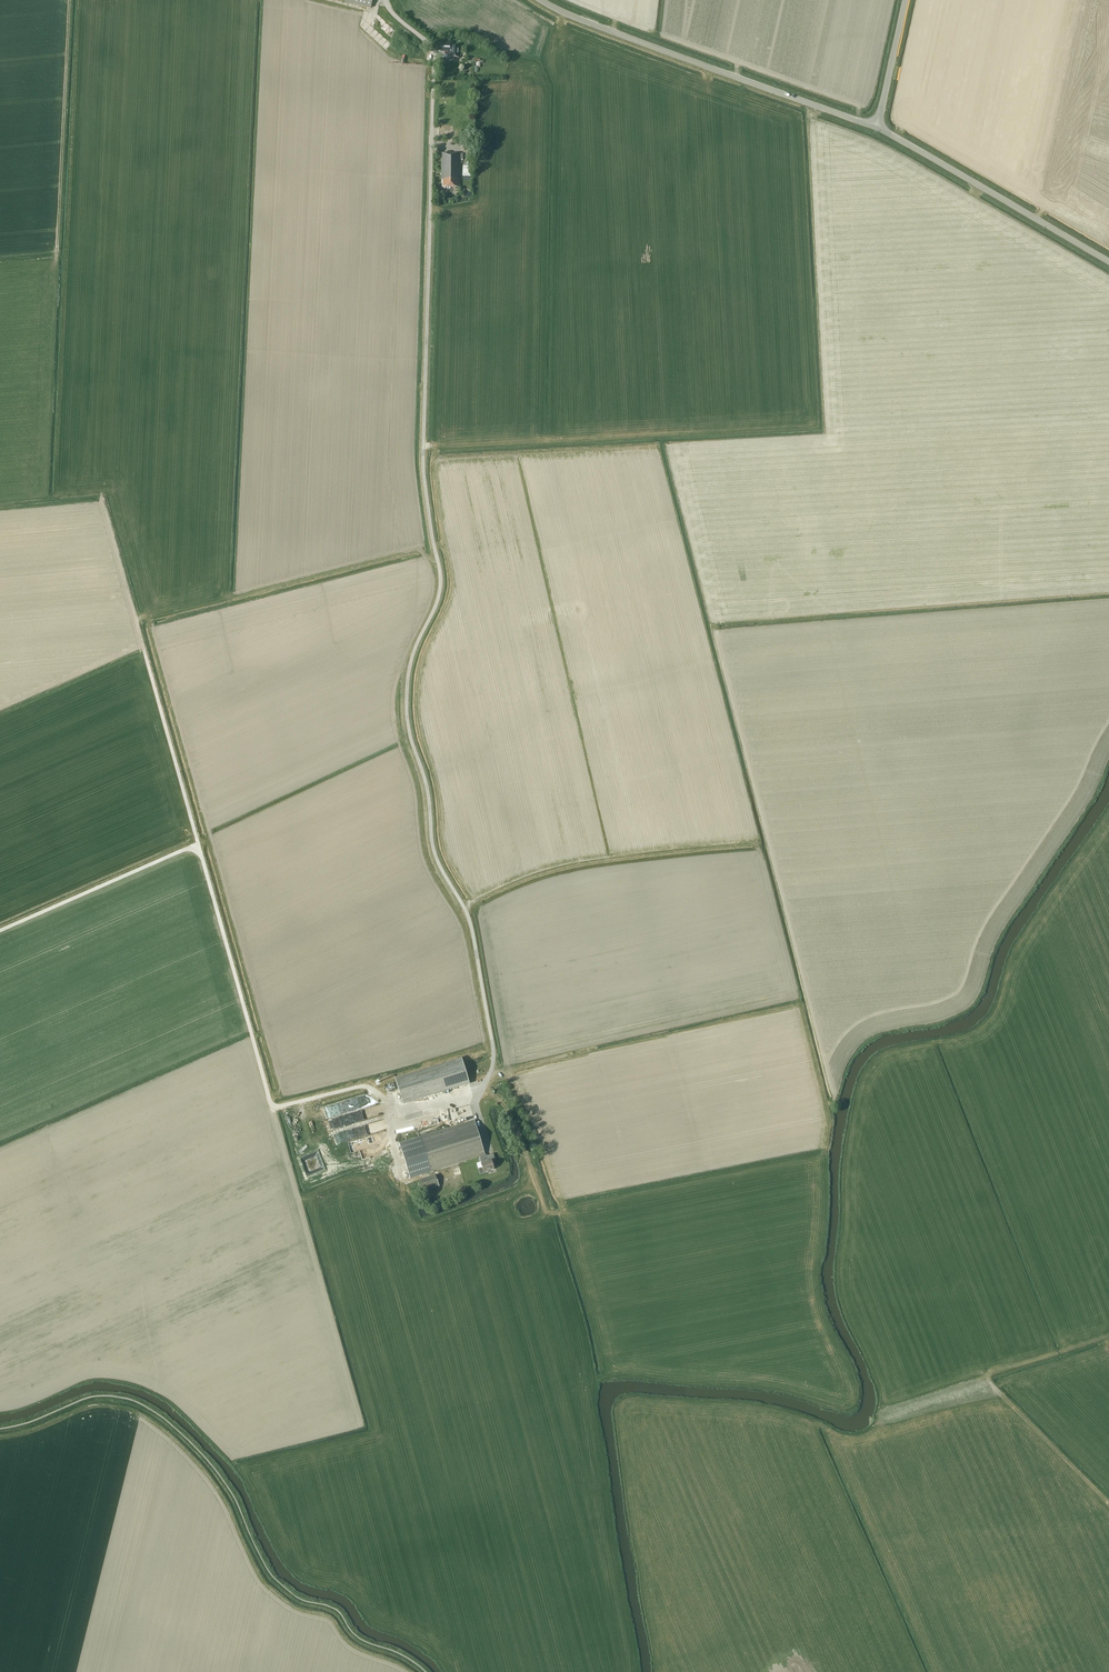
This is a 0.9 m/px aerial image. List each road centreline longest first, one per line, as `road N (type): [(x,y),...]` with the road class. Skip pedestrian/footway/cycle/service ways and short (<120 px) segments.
road 1 (tertiary): [(878,129),(536,0)]
road 2 (tertiary): [(1108,263),(878,129)]
road 3 (track): [(68,0),(56,253)]
road 4 (tertiary): [(878,129),(906,0)]

